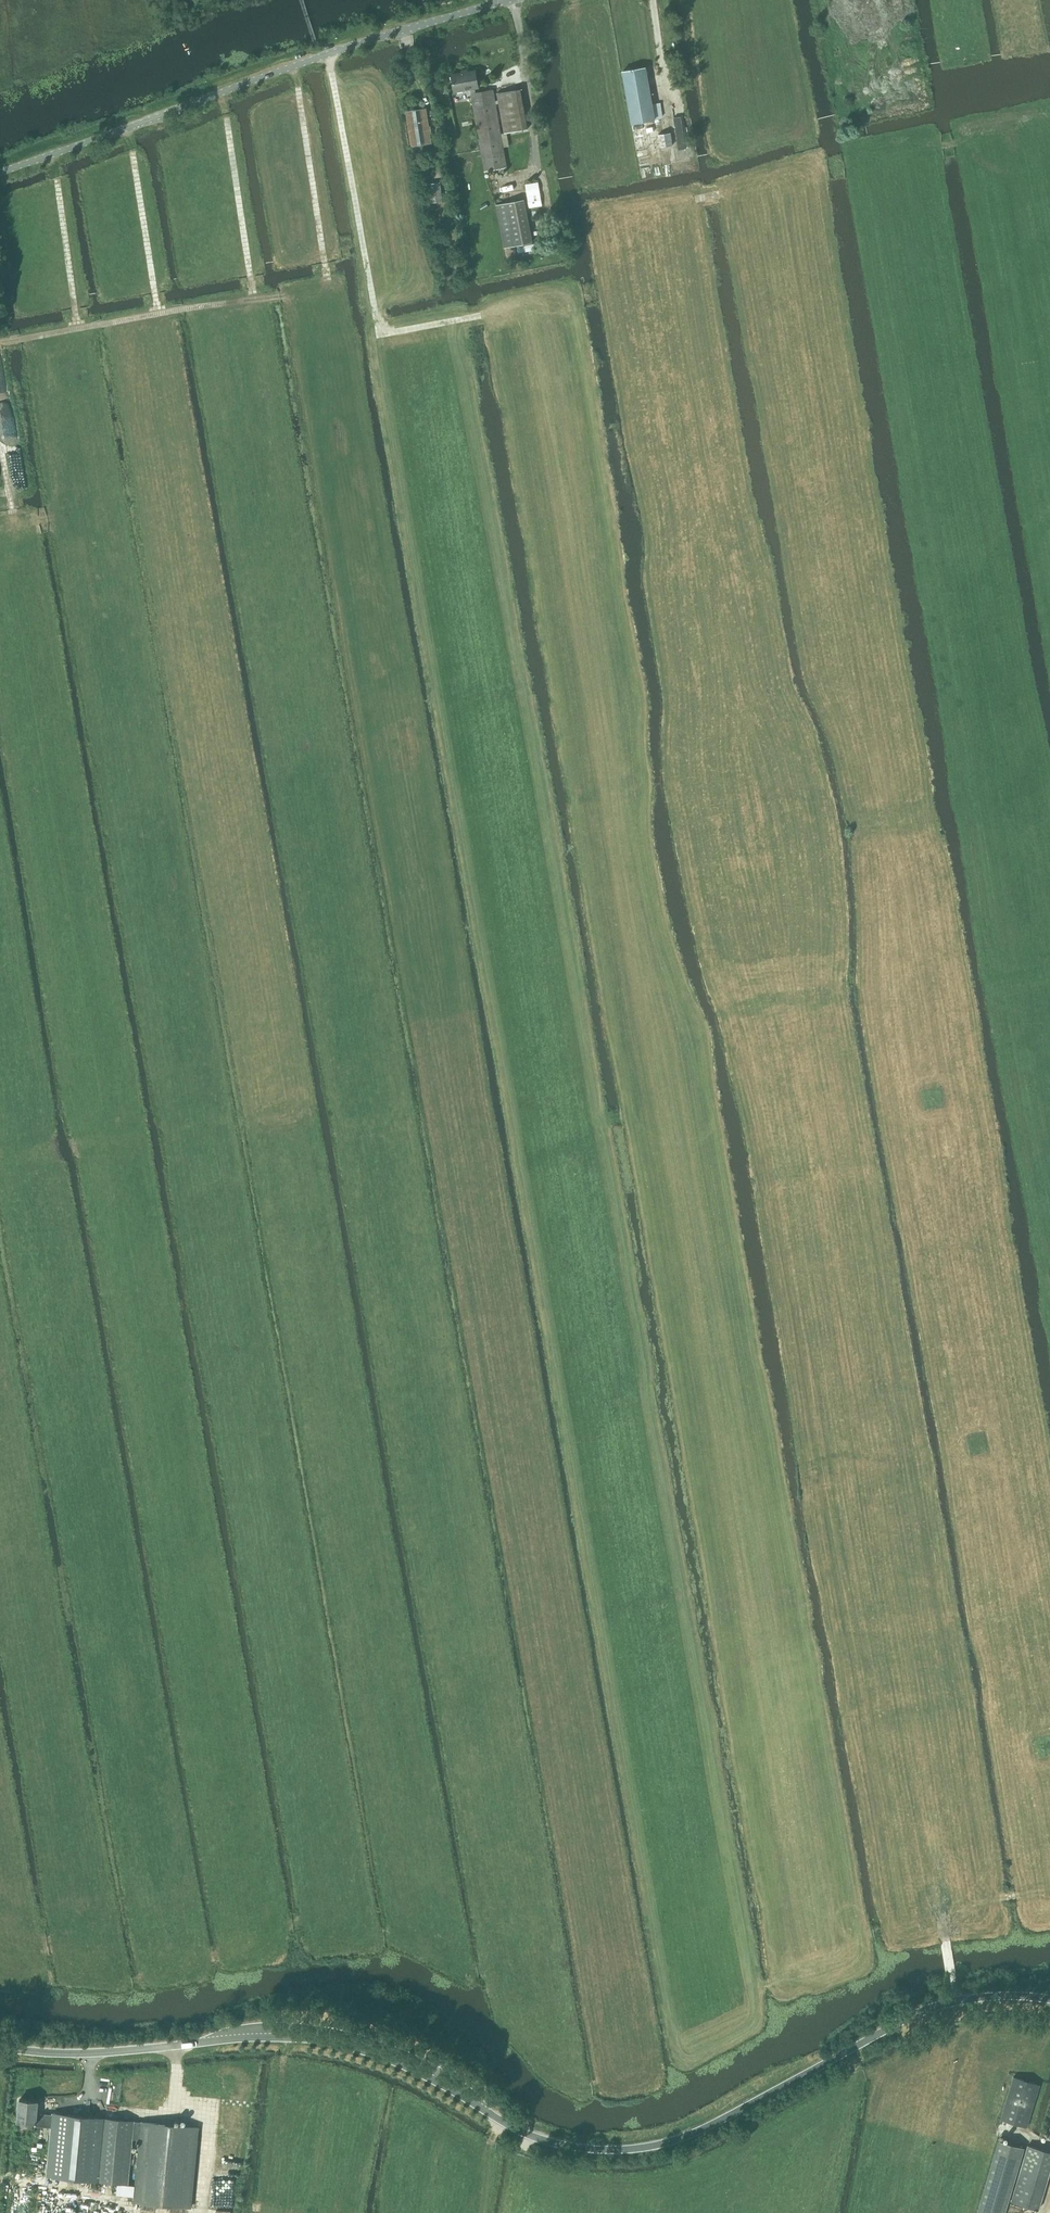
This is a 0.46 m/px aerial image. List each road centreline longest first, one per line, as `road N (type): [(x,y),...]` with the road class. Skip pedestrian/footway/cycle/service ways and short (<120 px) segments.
road 1 (unclassified): [(1049,2002),(995,1995),(936,2005),(715,2130),(642,2147),(574,2147),(523,2133),(416,2067),(360,2044),(293,2032),(92,2054),(0,2048)]
road 2 (unclassified): [(0,172),(508,0)]
road 3 (track): [(284,297),(0,343)]
road 4 (track): [(290,68),(330,284)]
road 5 (track): [(219,94),(254,299)]
road 6 (track): [(124,128),(157,315)]
road 7 (track): [(49,154),(78,329)]
road 8 (track): [(1049,1893),(1002,1898),(943,1920),(946,1939)]

